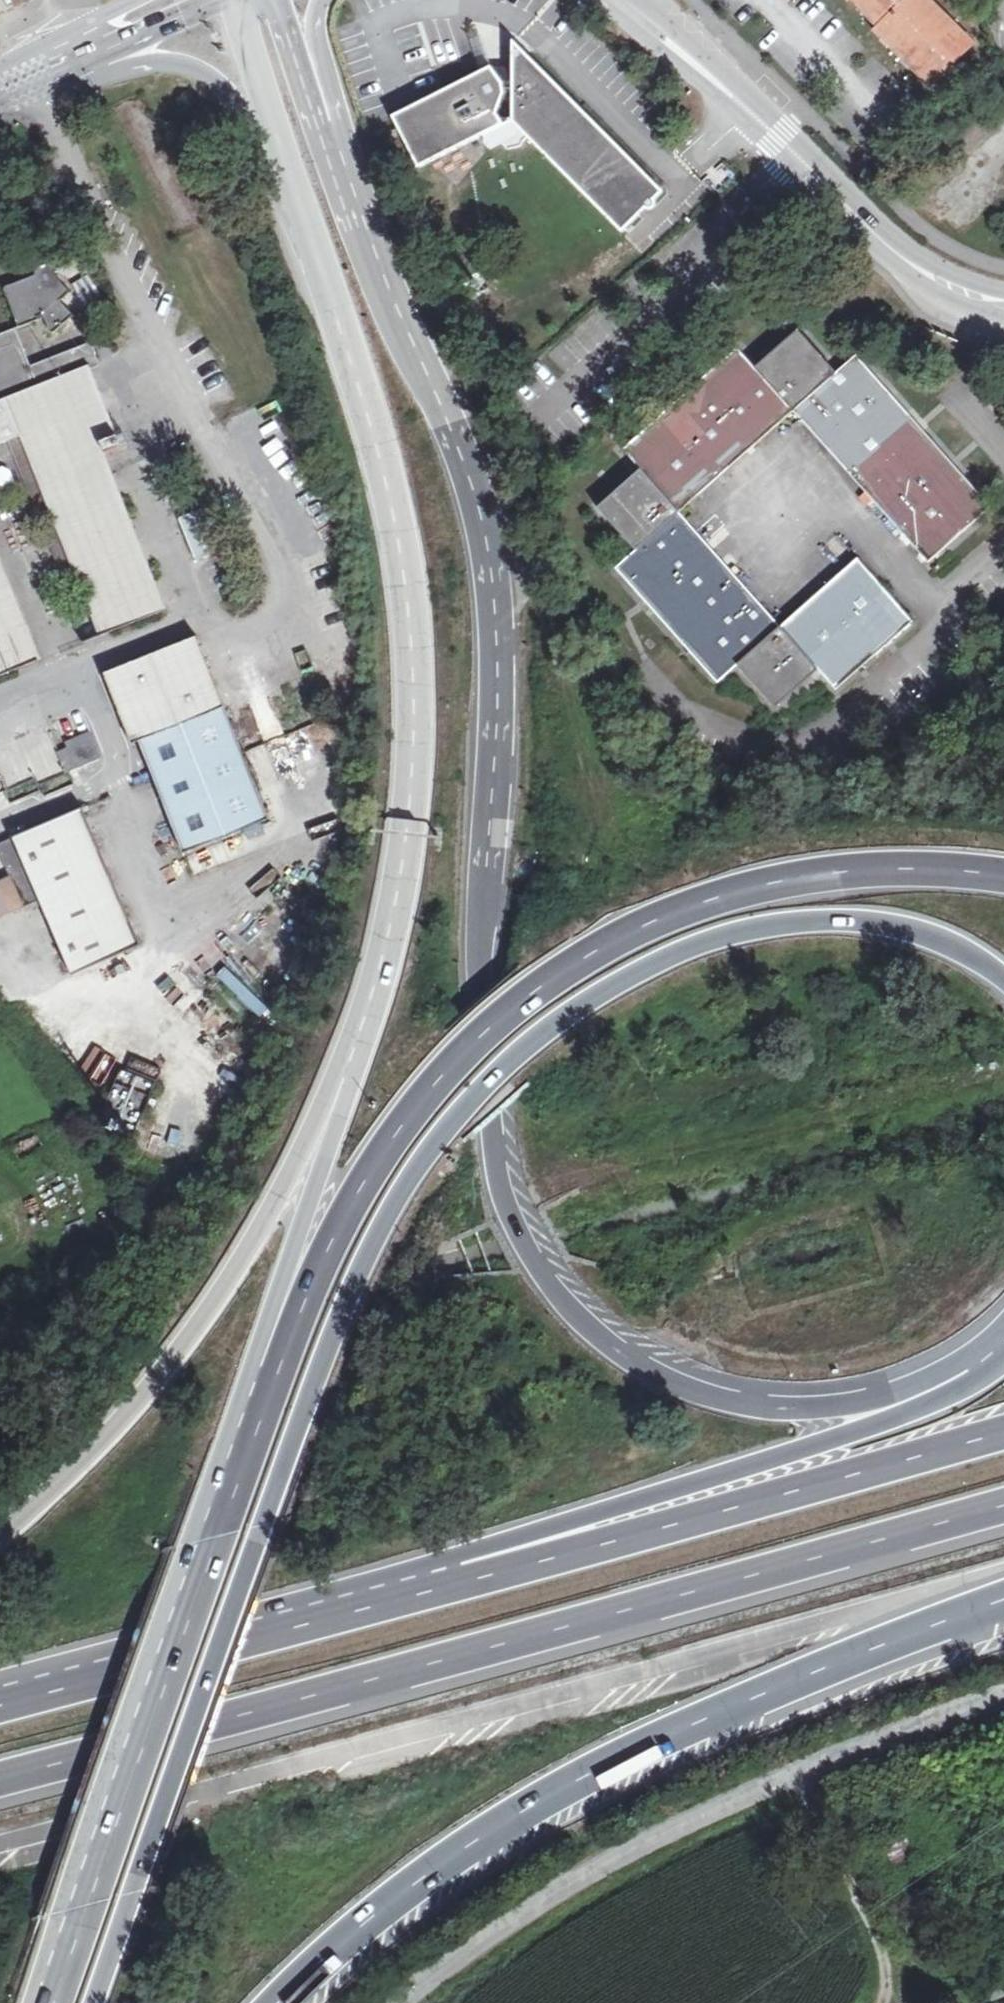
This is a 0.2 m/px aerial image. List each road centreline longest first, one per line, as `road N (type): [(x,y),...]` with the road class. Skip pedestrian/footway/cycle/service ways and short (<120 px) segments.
road 1 (trunk): [(990,1369),(843,1406),(727,1399),(611,1346),(559,1294),(528,1249),(498,1168),(484,1050),(480,941),(498,688),(487,541),(457,444),(357,223),(324,126)]
road 2 (trunk): [(97,2002),(360,1272),(426,1157),(470,1104),(563,1019),(648,967),(722,937),(807,921),(870,922),(931,936),(1003,977)]
road 3 (trunk): [(1003,876),(845,872),(715,900),(602,948),(466,1053),(401,1130),(329,1249),(280,1369),(164,1712)]
road 4 (motorway): [(0,1780),(1003,1507)]
road 5 (trunk): [(289,174),(402,543),(413,644),(403,871),(348,1068)]
road 6 (trunk): [(281,2002),(383,1910),(536,1806),(818,1673),(1003,1602)]
road 7 (trunk): [(990,1369),(848,1435),(262,1636)]
road 8 (motorway): [(1003,1431),(262,1636)]
road 9 (unclassified): [(399,2002),(583,1873),(797,1774),(1003,1699)]
road 10 (trunk): [(348,1068),(164,1712)]
road 11 (trunk): [(348,1068),(215,1305),(117,1427),(0,1538)]
road 12 (trunk): [(164,1712),(55,2002)]
road 13 (secondary): [(760,112),(905,250),(951,279),(1003,293)]
road 14 (motorway): [(262,1636),(0,1704)]
road 15 (track): [(797,1774),(882,1940),(887,1975),(880,2002)]
road 16 (trunk): [(96,55),(171,62),(208,76),(289,174)]
road 17 (secondary): [(599,0),(726,104),(760,112)]
road 18 (trunk): [(235,0),(289,174)]
road 19 (tertiary): [(148,0),(0,69)]
road 20 (secondary): [(760,112),(650,0)]
road 21 (trunk): [(324,126),(278,0)]
road 22 (tertiary): [(96,55),(215,0)]
road 23 (trunk): [(324,126),(322,0)]

